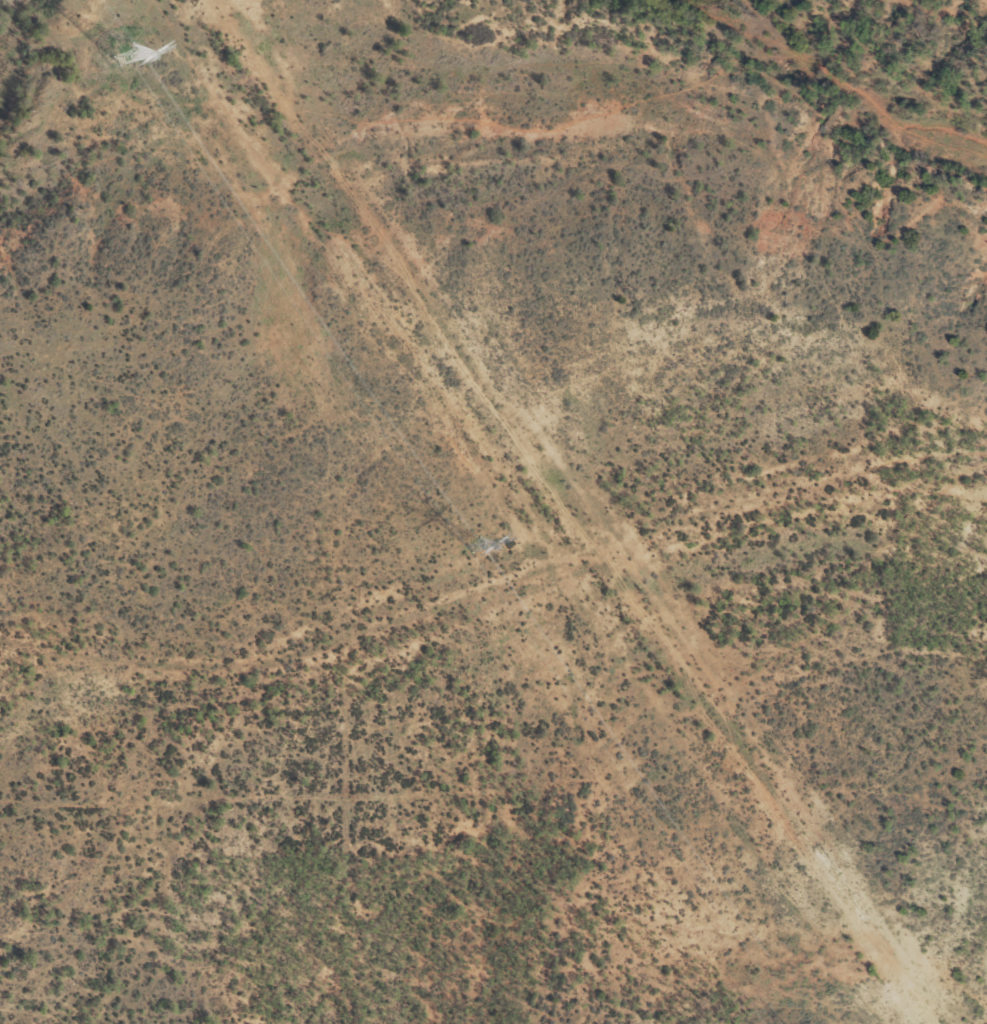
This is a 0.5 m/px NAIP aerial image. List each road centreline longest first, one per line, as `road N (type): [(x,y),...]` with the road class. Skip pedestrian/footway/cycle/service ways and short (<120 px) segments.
road 1 (residential): [(947,1023),(704,663),(609,562),(538,562),(322,653),(71,658),(0,646)]

